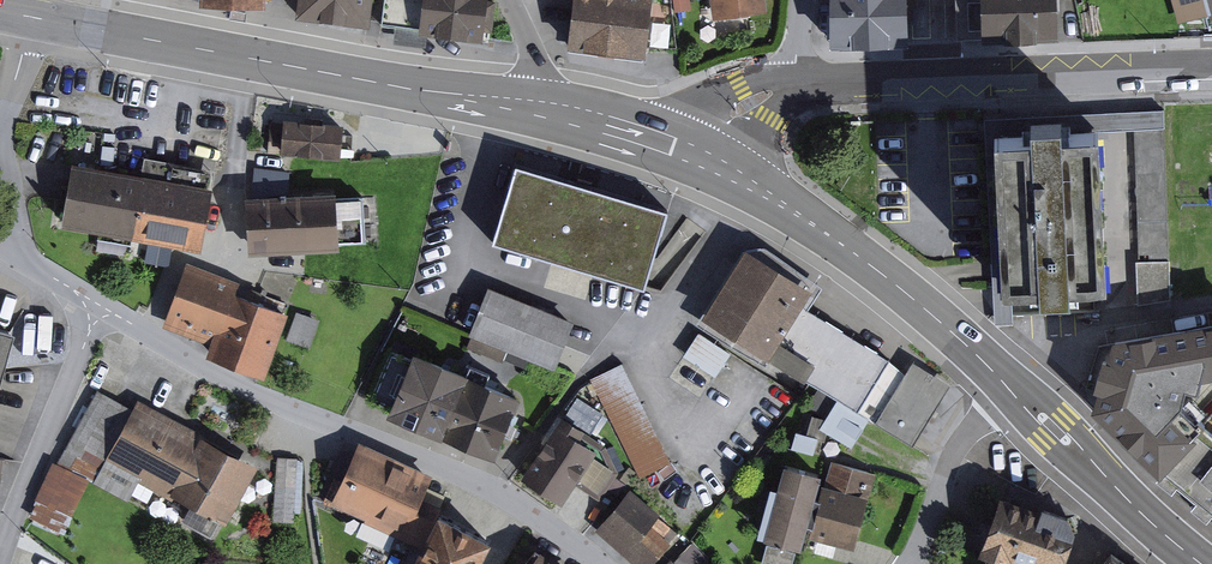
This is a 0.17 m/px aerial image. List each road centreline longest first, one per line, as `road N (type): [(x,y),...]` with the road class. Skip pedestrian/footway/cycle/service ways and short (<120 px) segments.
road 1 (residential): [(98,304),(254,391),(497,490),(599,563)]
road 2 (primary): [(535,106),(37,14)]
road 3 (residential): [(794,85),(1211,66)]
road 4 (primary): [(1020,393),(864,251),(703,150)]
road 5 (residential): [(98,304),(0,558)]
road 6 (primary): [(1205,563),(1020,393)]
road 7 (residential): [(1211,308),(1094,333),(1020,393)]
road 8 (residential): [(1020,393),(963,444),(908,563)]
road 9 (primary): [(703,150),(535,106)]
road 10 (residential): [(37,14),(1,152)]

